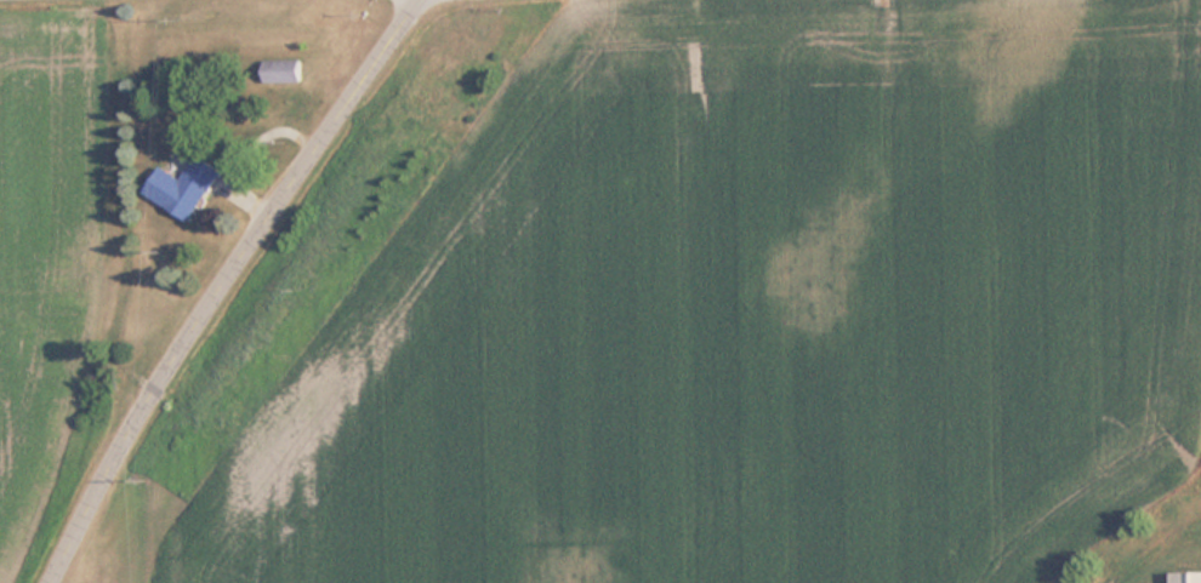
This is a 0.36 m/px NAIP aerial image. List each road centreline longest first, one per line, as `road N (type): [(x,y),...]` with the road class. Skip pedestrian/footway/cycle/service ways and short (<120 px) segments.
road 1 (residential): [(63,582),(190,342),(428,0)]

